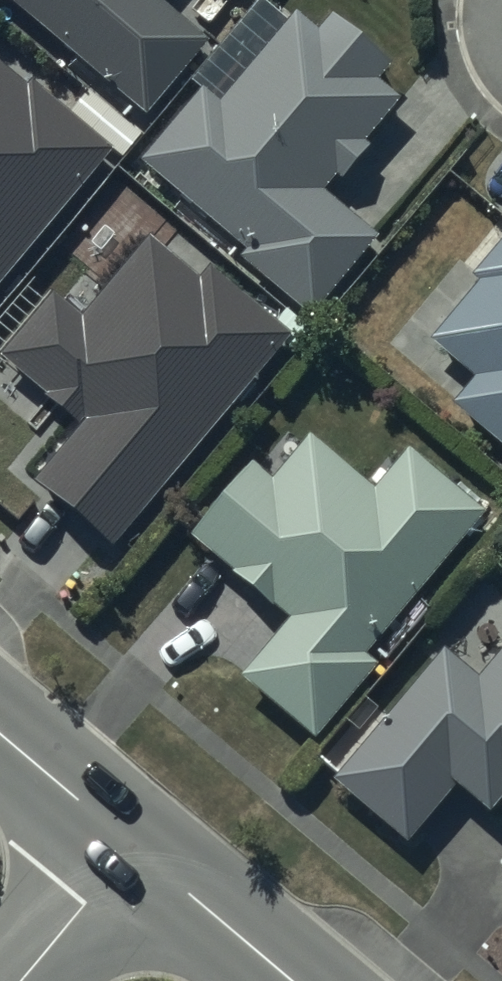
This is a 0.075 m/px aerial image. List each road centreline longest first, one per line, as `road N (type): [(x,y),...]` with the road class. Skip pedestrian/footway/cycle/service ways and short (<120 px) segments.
road 1 (unclassified): [(134,843),(296,980)]
road 2 (residential): [(18,980),(134,843)]
road 3 (unclassified): [(0,730),(134,843)]

